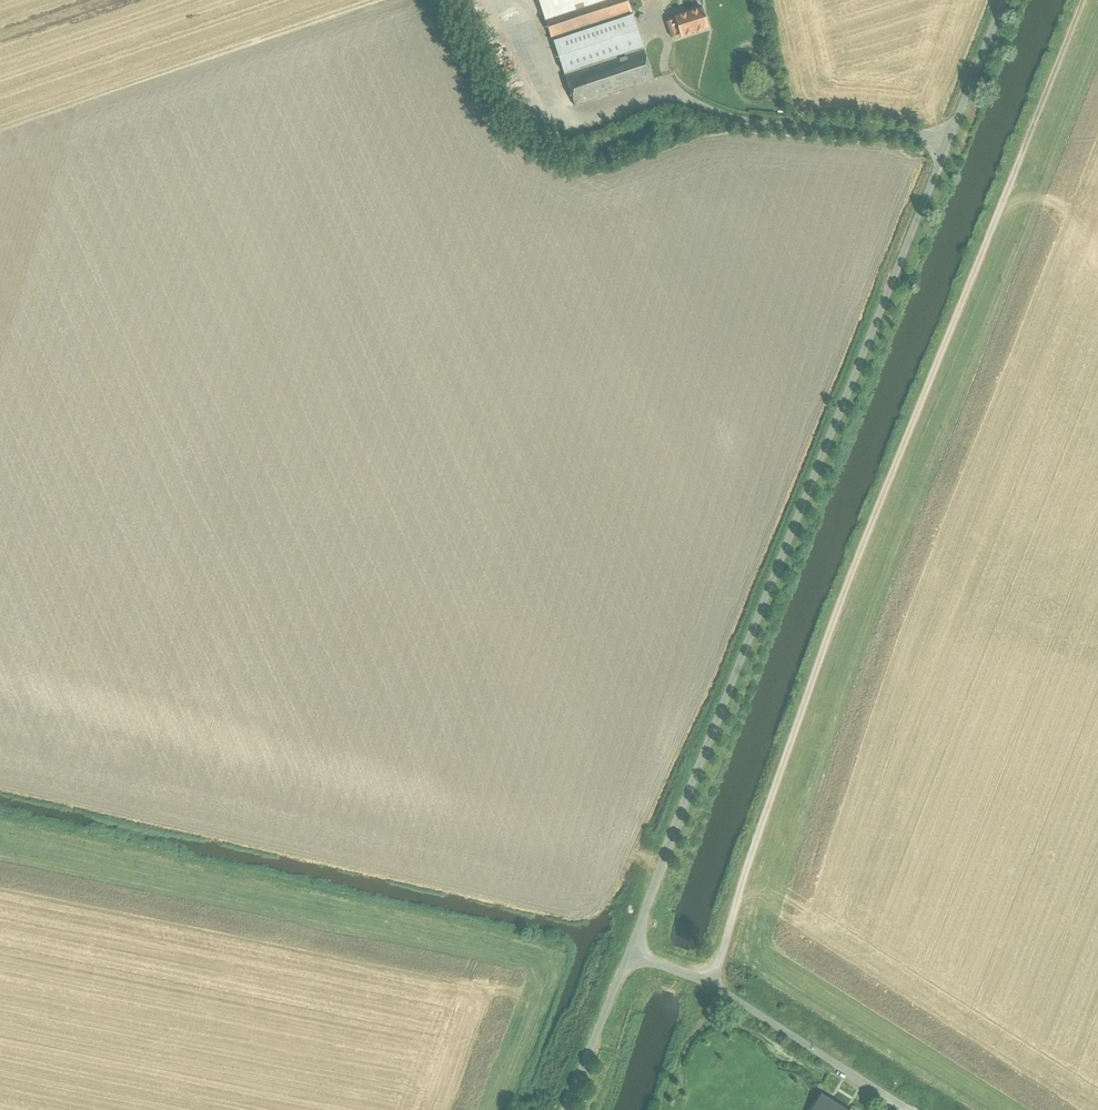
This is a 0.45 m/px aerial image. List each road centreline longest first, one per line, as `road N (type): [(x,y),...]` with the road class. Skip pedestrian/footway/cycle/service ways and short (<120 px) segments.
road 1 (track): [(715,985),(828,635),(1084,0)]
road 2 (unclassified): [(630,953),(1006,0)]
road 3 (unclassified): [(907,1109),(715,985),(630,953)]
road 4 (unclassified): [(566,1109),(630,953)]

